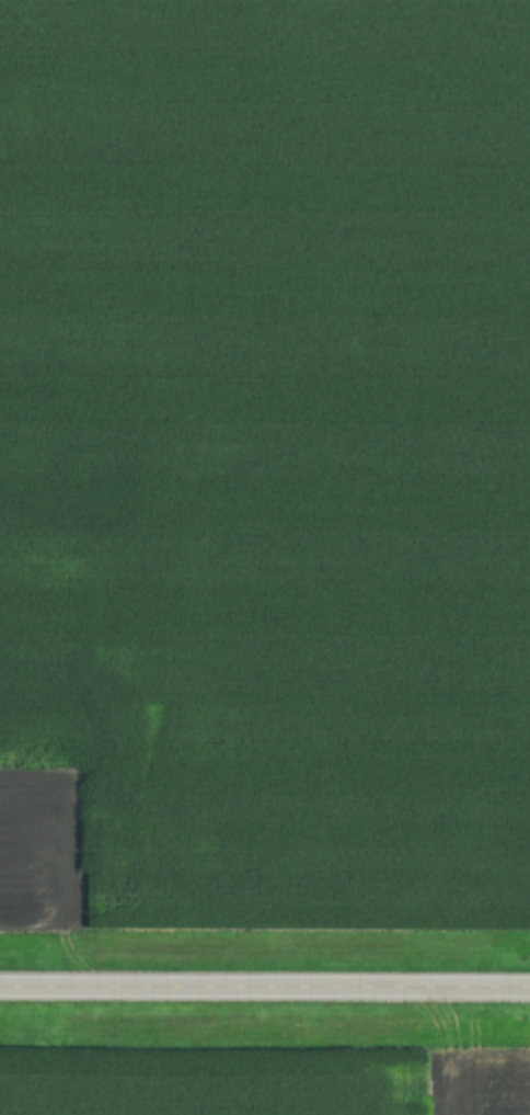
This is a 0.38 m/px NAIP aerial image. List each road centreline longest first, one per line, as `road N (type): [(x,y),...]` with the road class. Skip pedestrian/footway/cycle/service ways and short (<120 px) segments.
road 1 (secondary): [(529,984),(0,982)]

